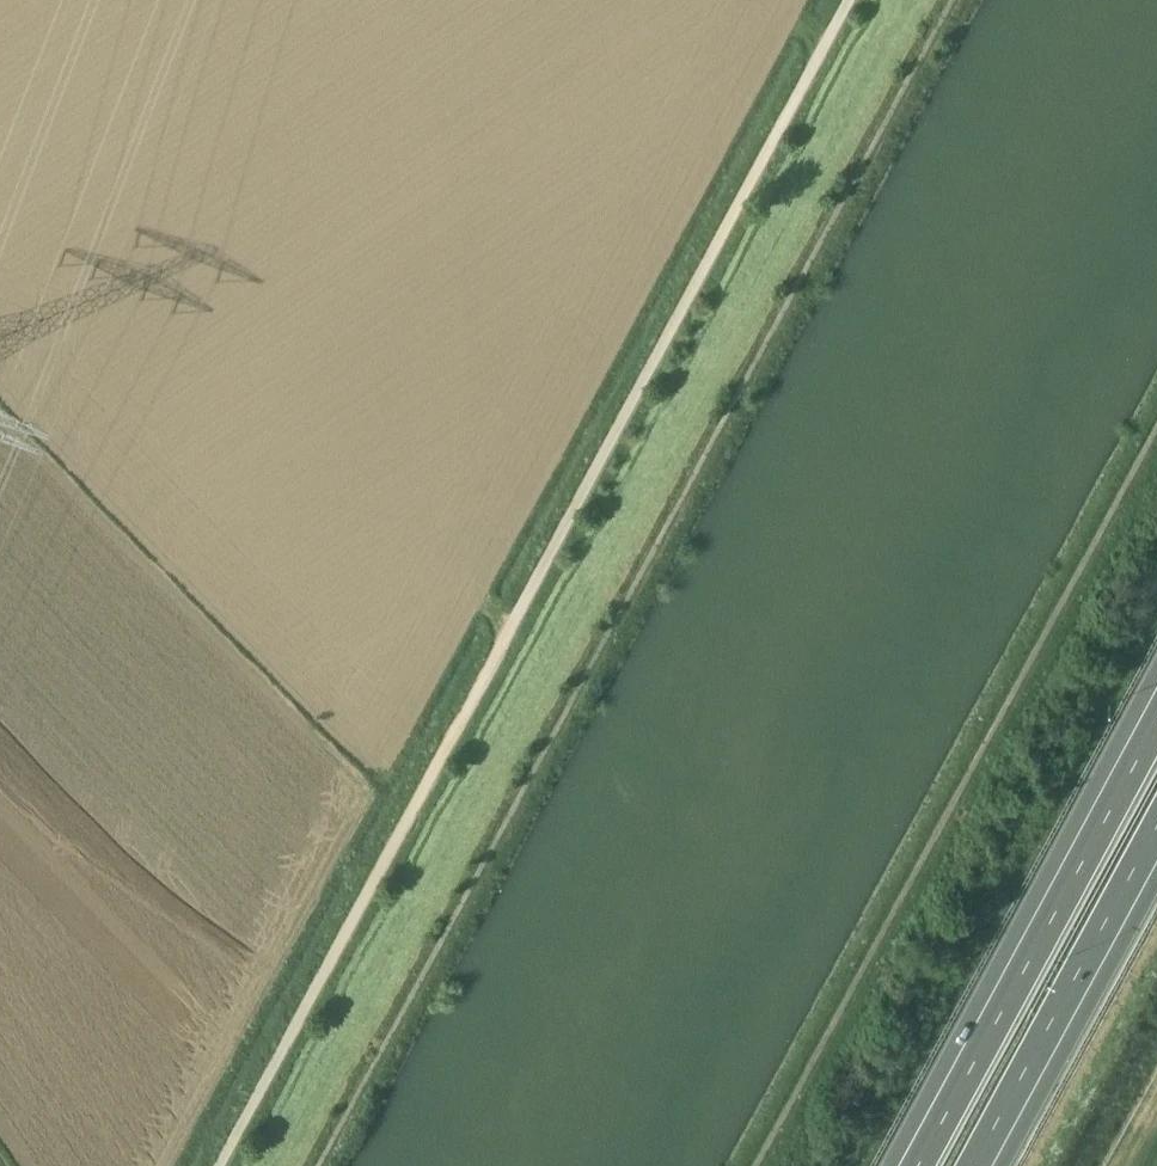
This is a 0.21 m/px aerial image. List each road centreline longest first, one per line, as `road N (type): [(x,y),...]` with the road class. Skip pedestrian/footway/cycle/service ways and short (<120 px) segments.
road 1 (unclassified): [(222,1165),(855,0)]
road 2 (motorway): [(1156,709),(913,1165)]
road 3 (motorway): [(984,1165),(1156,842)]

